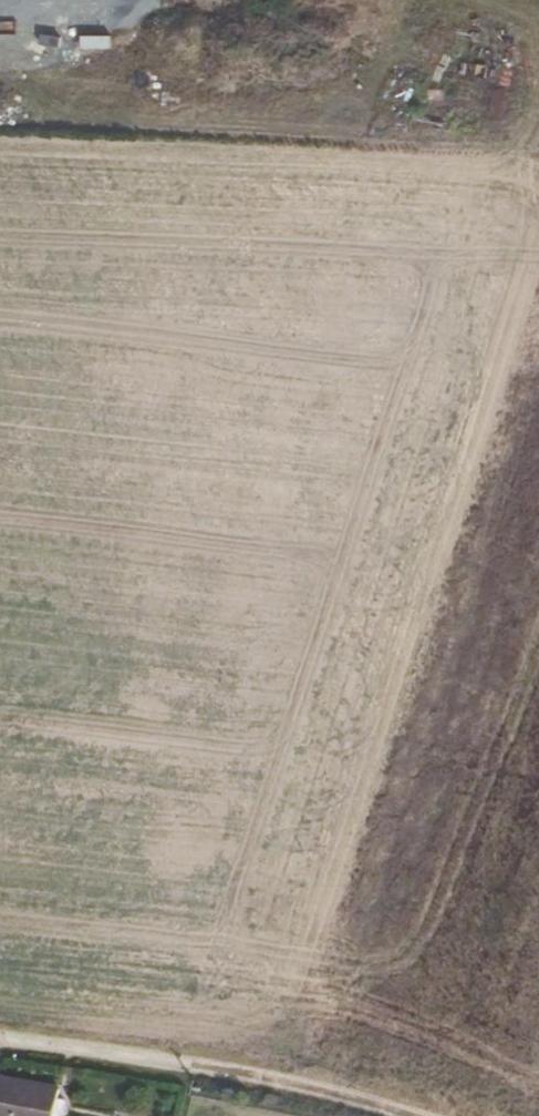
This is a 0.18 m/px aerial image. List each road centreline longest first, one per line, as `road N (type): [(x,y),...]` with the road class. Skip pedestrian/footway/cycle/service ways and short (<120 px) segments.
road 1 (track): [(0,1047),(287,1079),(410,1115)]

